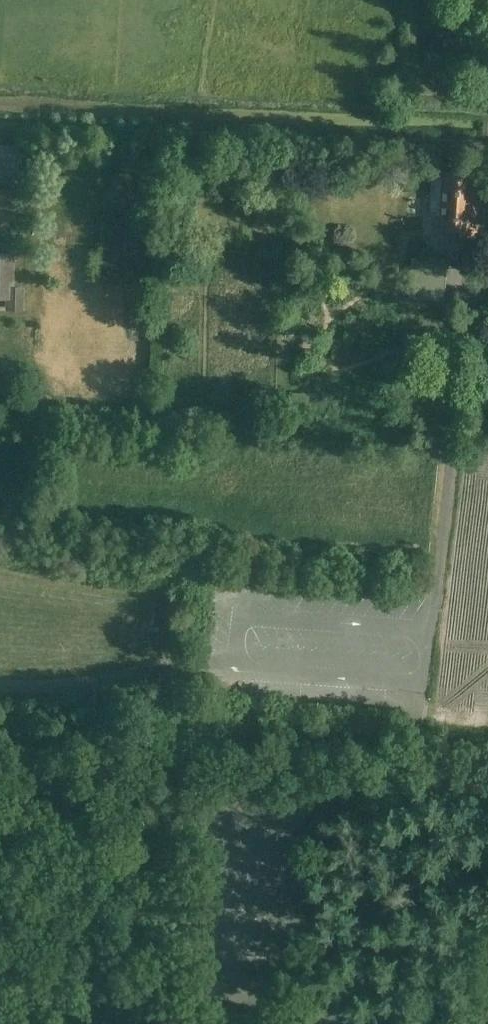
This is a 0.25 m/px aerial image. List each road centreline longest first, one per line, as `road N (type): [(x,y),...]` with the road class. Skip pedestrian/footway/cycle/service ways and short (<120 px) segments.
road 1 (track): [(0,123),(487,143)]
road 2 (unclassified): [(422,686),(211,664),(77,683),(0,684)]
road 3 (unclassified): [(352,1023),(373,848),(411,756),(422,686)]
road 4 (unclassified): [(422,686),(453,438)]

